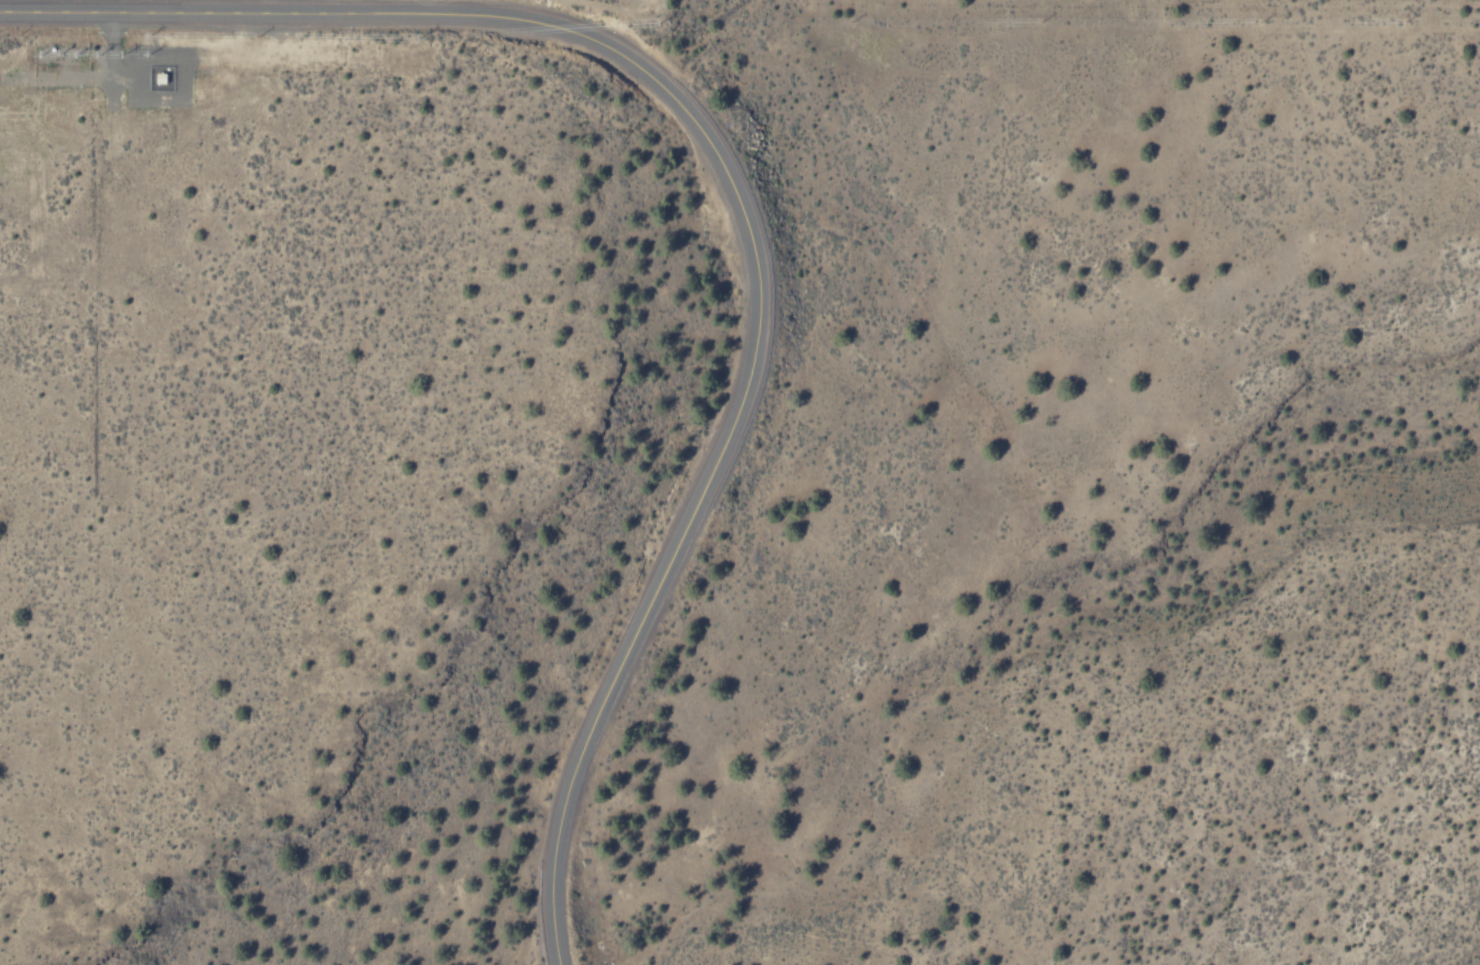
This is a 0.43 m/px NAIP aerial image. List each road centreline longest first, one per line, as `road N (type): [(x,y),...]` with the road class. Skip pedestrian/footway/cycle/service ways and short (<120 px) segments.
road 1 (tertiary): [(0,9),(435,12),(515,20),(604,46),(675,98),(718,157),(745,220),(755,283),(752,356),(737,418),(576,767),(555,852),(558,964)]

